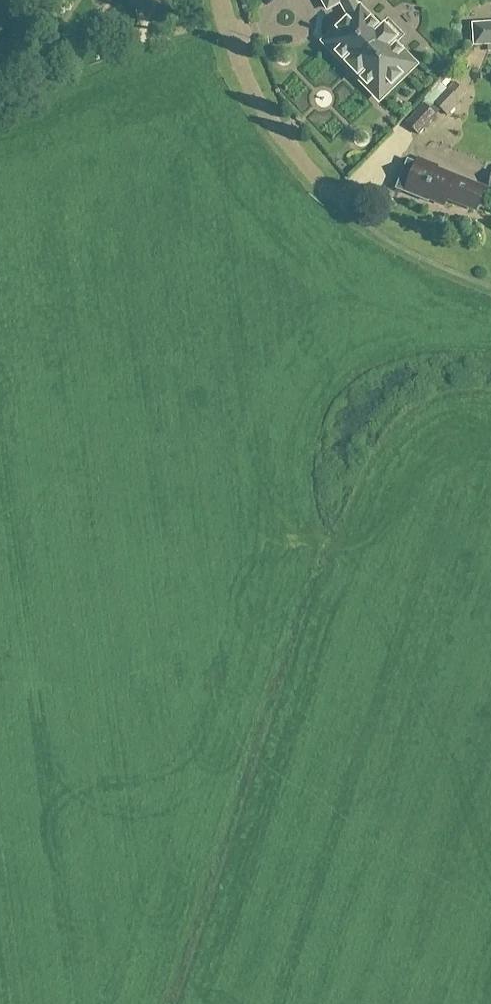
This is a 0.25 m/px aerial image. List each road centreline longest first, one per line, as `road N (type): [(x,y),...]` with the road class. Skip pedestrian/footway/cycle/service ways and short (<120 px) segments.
road 1 (residential): [(222,0),(249,87),(286,144),(349,211)]

